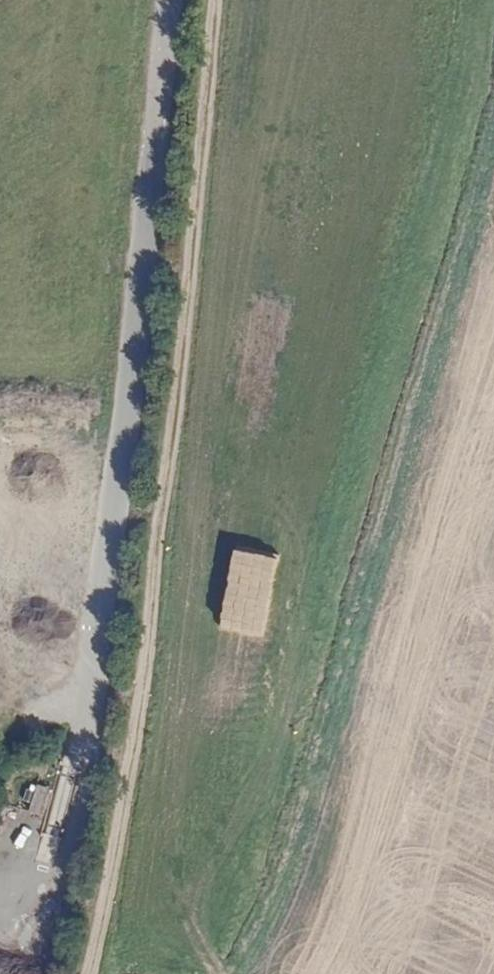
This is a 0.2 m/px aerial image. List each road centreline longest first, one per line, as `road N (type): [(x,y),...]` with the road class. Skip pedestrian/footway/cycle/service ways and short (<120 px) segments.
road 1 (track): [(212,0),(181,333),(125,749),(86,973)]
road 2 (unclassified): [(170,0),(80,713)]

